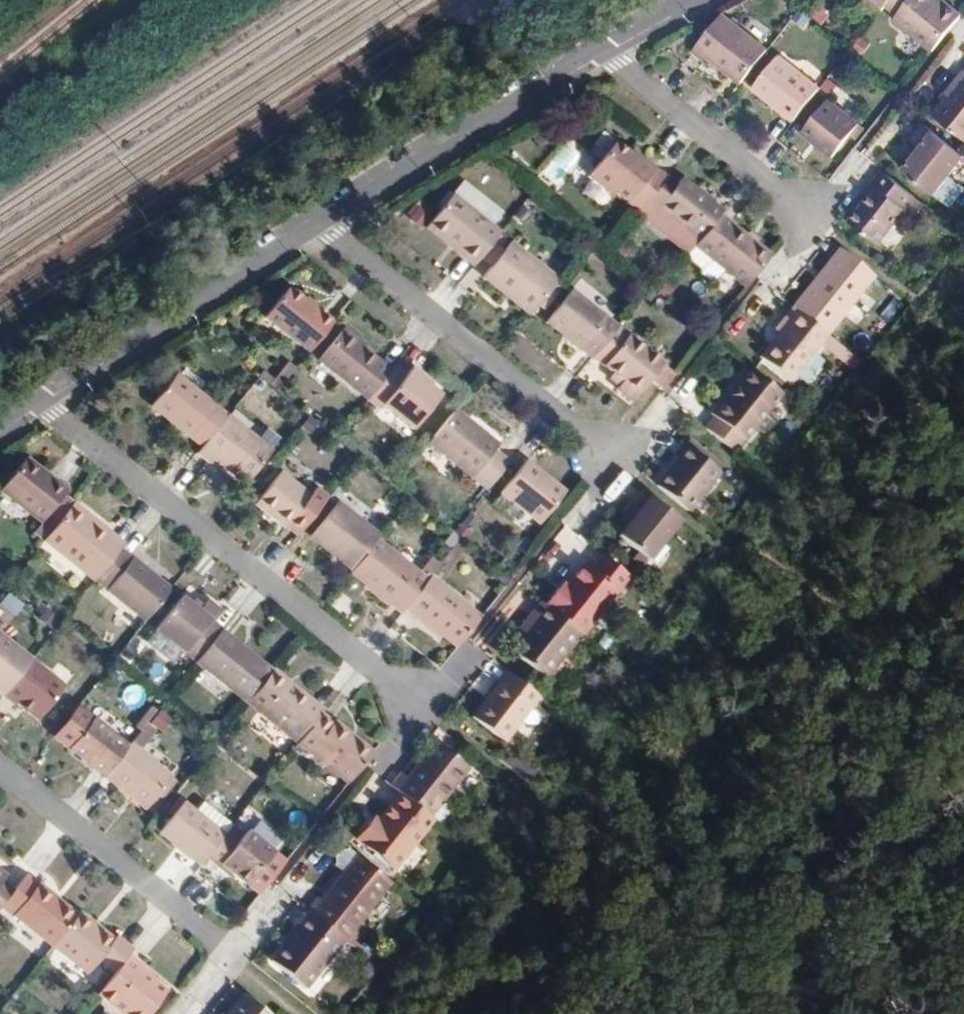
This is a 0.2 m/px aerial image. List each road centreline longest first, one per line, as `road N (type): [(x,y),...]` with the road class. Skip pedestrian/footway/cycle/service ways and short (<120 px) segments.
road 1 (residential): [(41,401),(418,705)]
road 2 (residential): [(317,223),(615,460)]
road 3 (residential): [(317,223),(604,54)]
road 4 (residential): [(41,401),(317,223)]
road 5 (residential): [(0,768),(244,968)]
road 6 (residential): [(604,54),(807,213)]
road 7 (track): [(557,1013),(542,795)]

